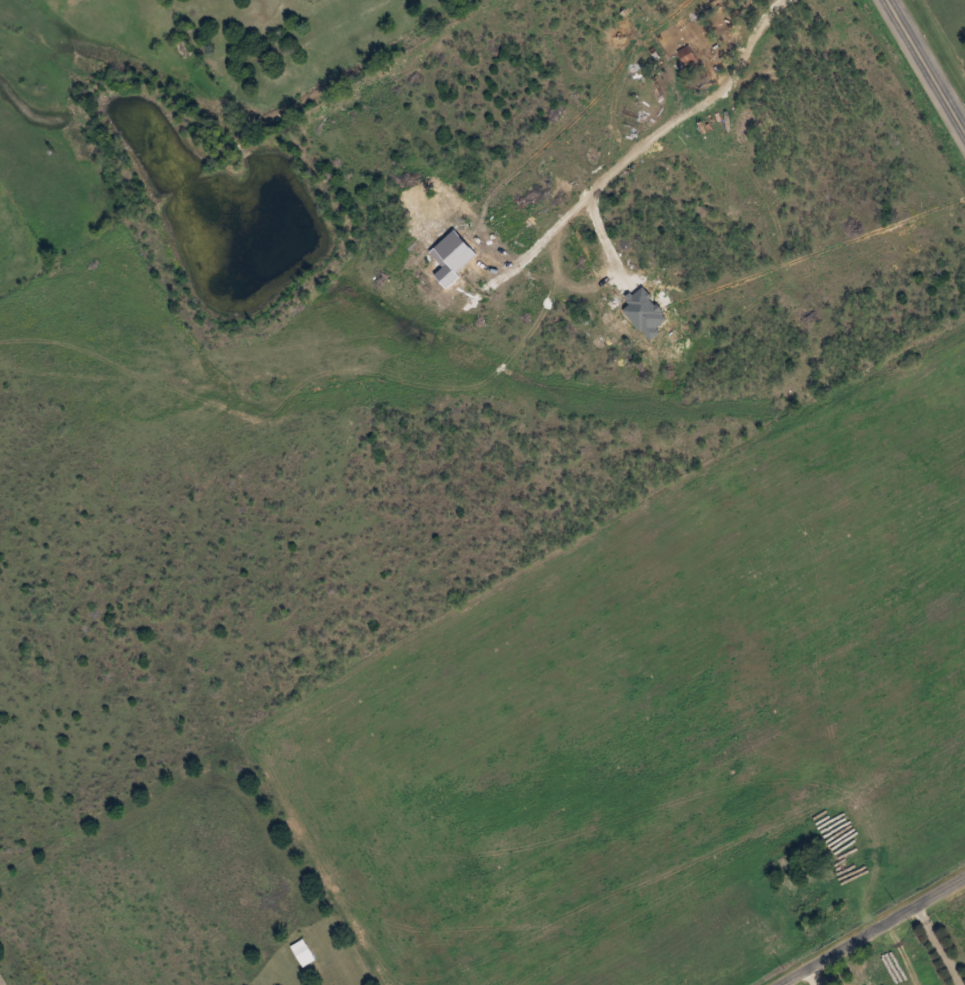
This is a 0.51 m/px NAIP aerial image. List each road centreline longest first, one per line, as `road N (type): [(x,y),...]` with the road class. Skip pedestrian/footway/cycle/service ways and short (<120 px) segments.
road 1 (residential): [(779,984),(964,880)]
road 2 (tertiary): [(964,130),(889,0)]

